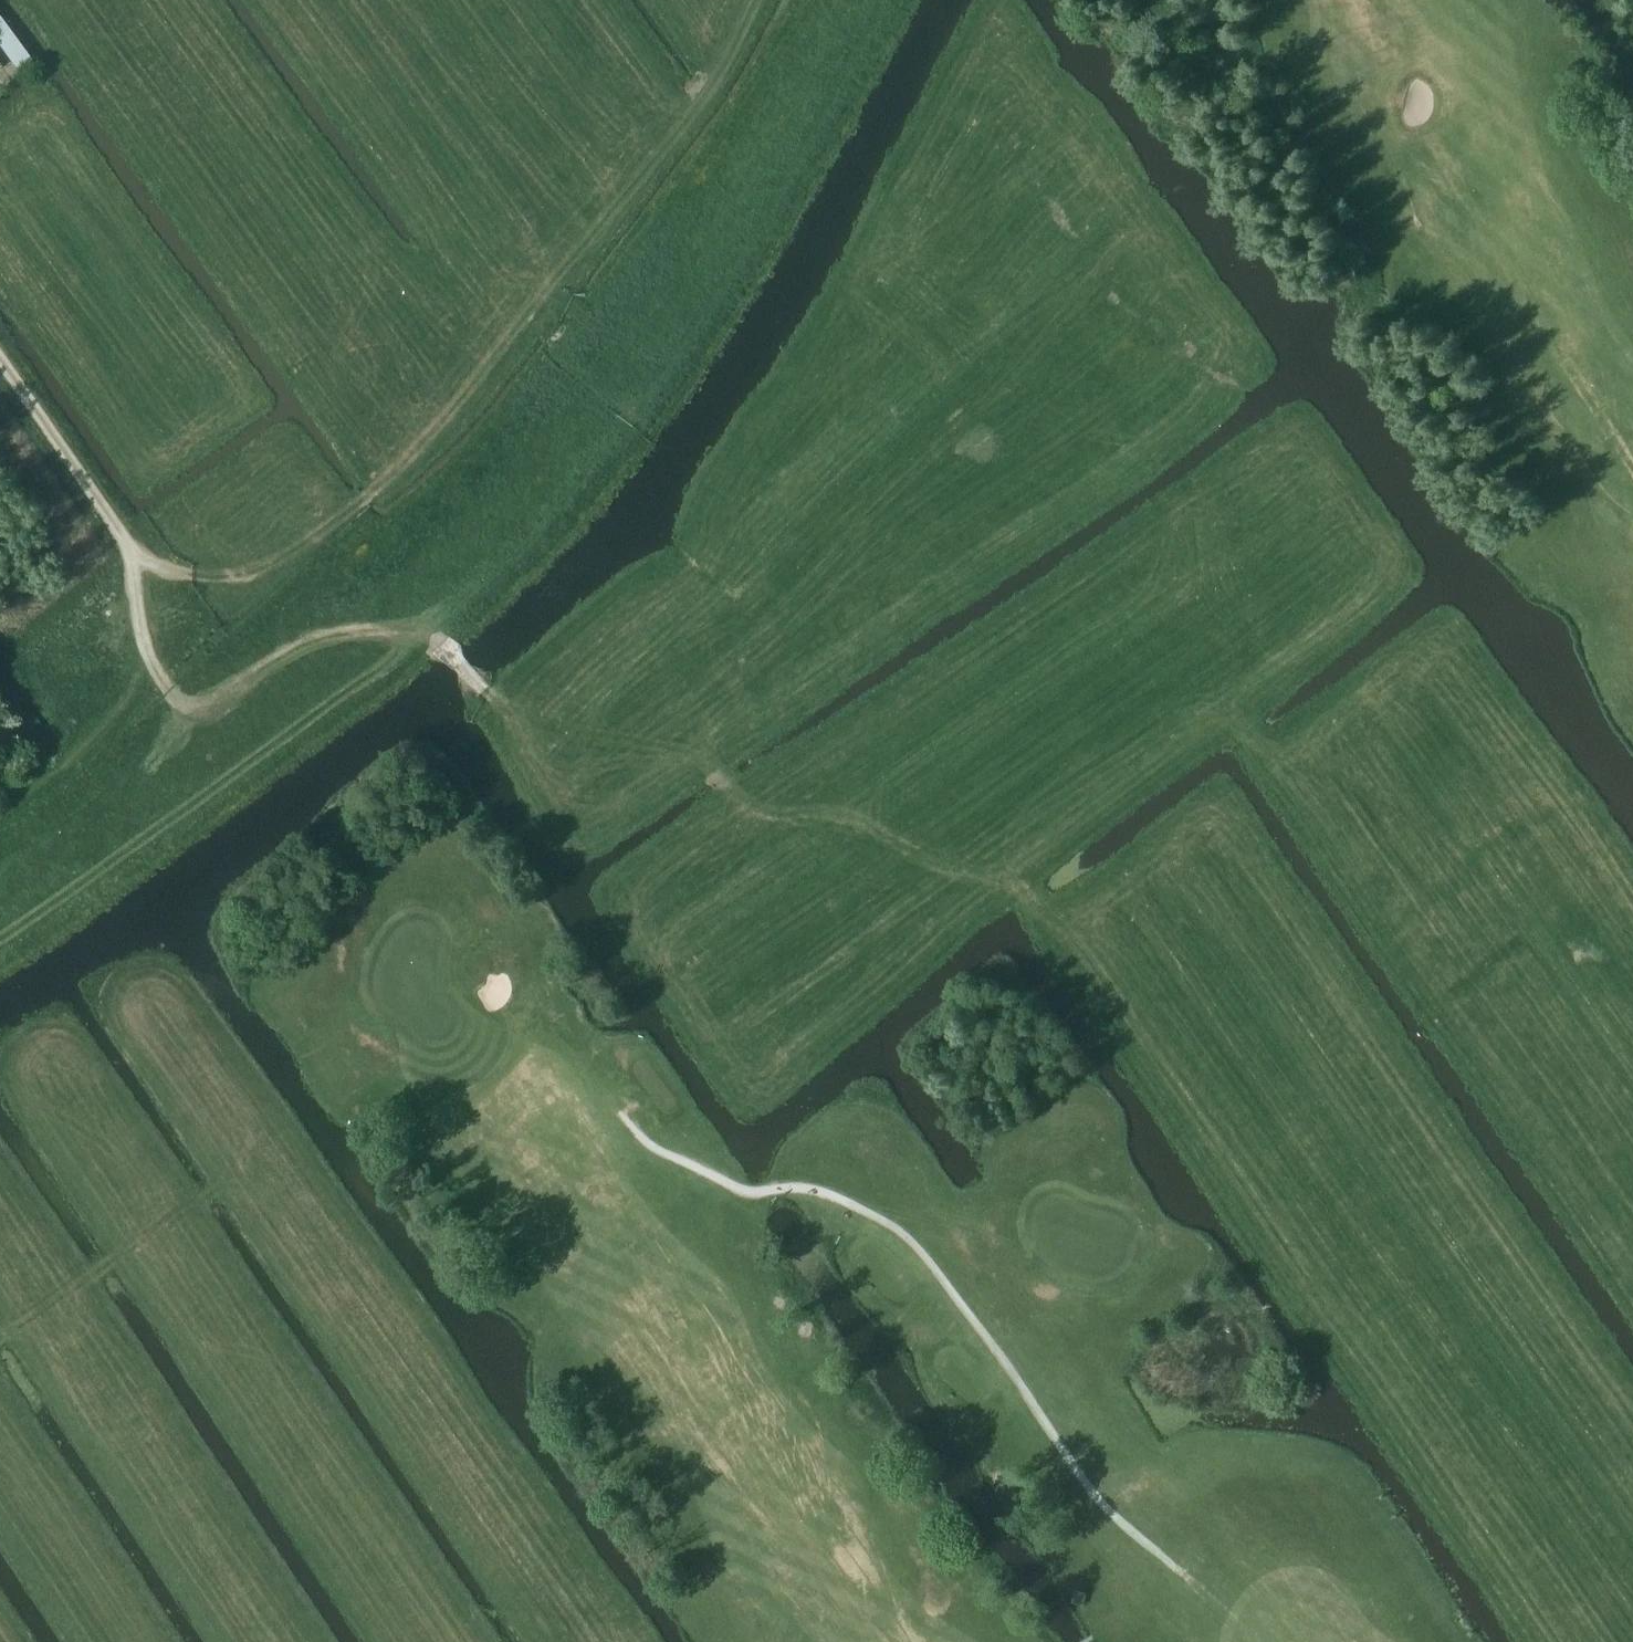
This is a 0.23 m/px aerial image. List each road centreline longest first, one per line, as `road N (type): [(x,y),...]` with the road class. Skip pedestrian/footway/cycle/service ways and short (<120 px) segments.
road 1 (track): [(1161,1554),(1089,1480),(939,1268),(897,1227),(824,1185),(792,1179),(749,1190),(636,1116)]
road 2 (track): [(0,375),(117,530),(168,691),(189,701),(285,649),(358,632),(448,649),(480,689)]

